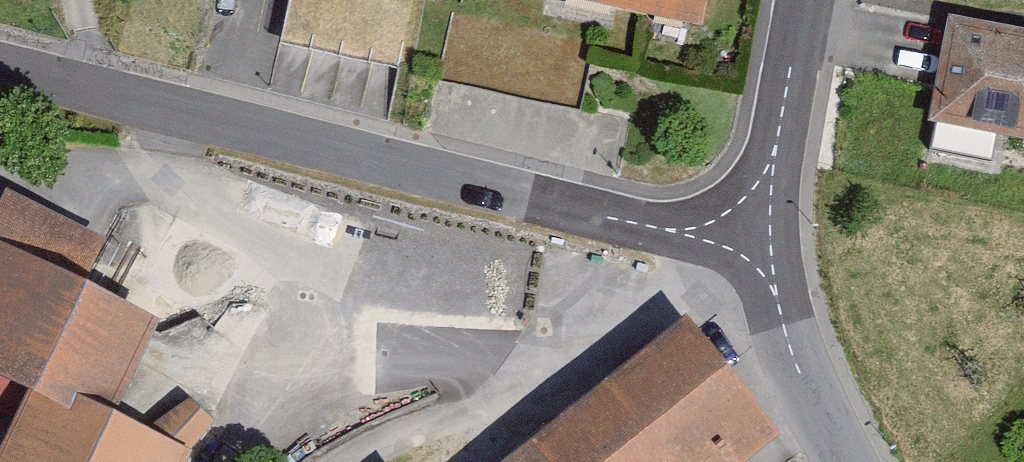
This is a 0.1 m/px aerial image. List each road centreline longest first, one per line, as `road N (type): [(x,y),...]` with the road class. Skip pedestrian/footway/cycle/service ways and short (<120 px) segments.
road 1 (residential): [(0,68),(535,206),(687,235),(764,236)]
road 2 (track): [(352,461),(643,296),(687,235)]
road 3 (tertiary): [(764,236),(776,295),(851,461)]
road 4 (tertiary): [(803,0),(764,236)]

